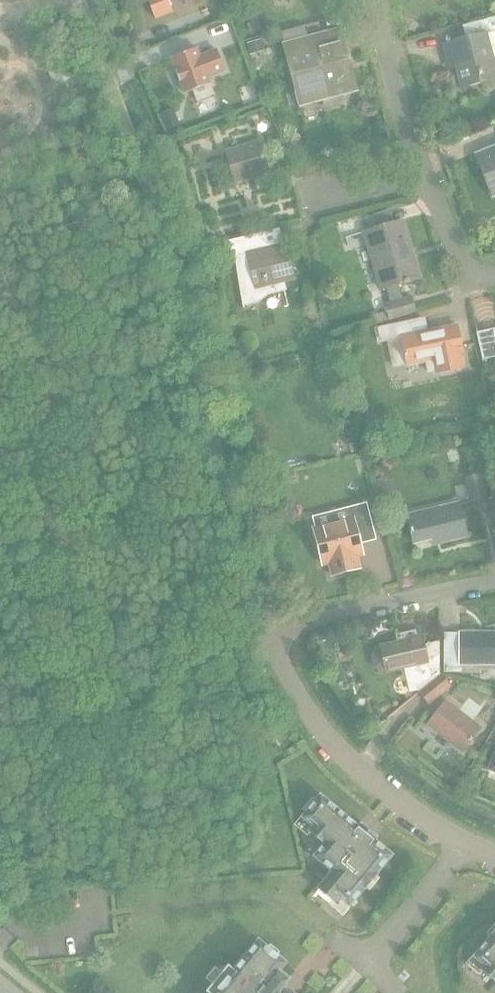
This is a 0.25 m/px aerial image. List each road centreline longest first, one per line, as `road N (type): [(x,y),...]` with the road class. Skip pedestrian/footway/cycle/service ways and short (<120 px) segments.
road 1 (residential): [(261,627),(236,574),(159,225),(76,0)]
road 2 (residential): [(465,845),(371,779),(318,727),(261,627)]
road 3 (residential): [(261,627),(494,581)]
road 4 (residential): [(417,161),(373,0)]
road 5 (residential): [(366,969),(465,845)]
road 6 (residential): [(494,279),(477,283),(417,161)]

